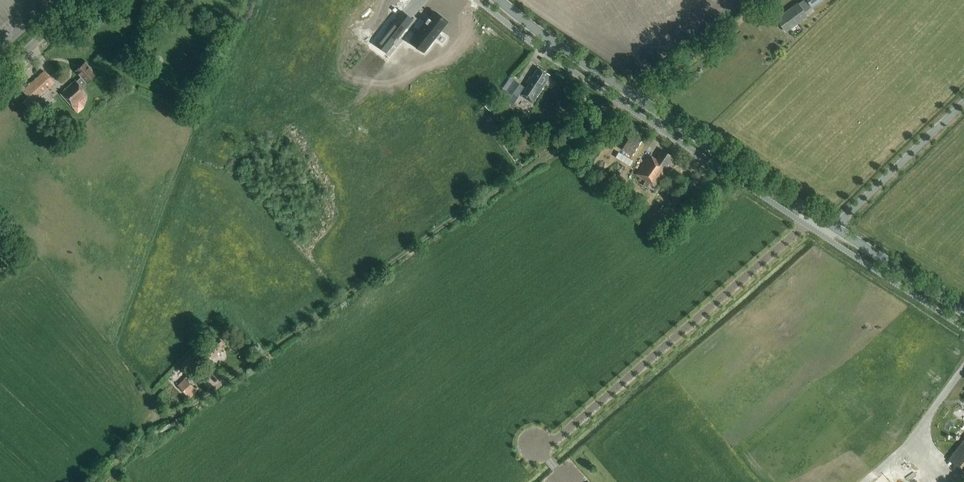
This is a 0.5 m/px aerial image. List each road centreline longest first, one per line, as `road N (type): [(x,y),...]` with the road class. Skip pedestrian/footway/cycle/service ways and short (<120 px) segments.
road 1 (secondary): [(963,312),(497,0)]
road 2 (track): [(625,90),(199,400)]

